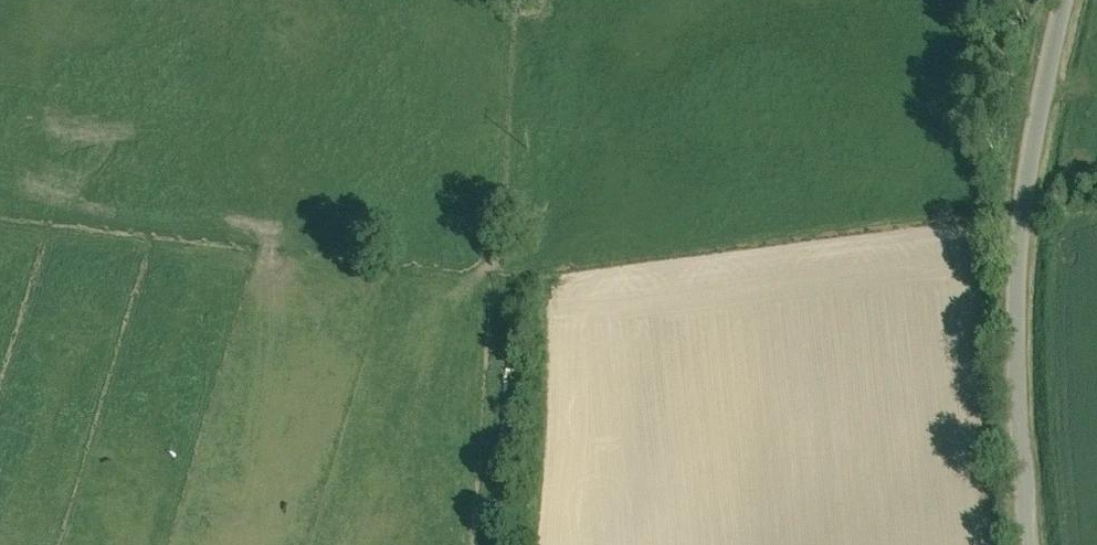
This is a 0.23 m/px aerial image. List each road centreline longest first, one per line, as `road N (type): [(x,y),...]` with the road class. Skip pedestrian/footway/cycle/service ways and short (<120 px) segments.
road 1 (residential): [(1056,0),(1021,202),(1016,363),(1029,544)]
road 2 (track): [(481,544),(497,305),(481,254)]

